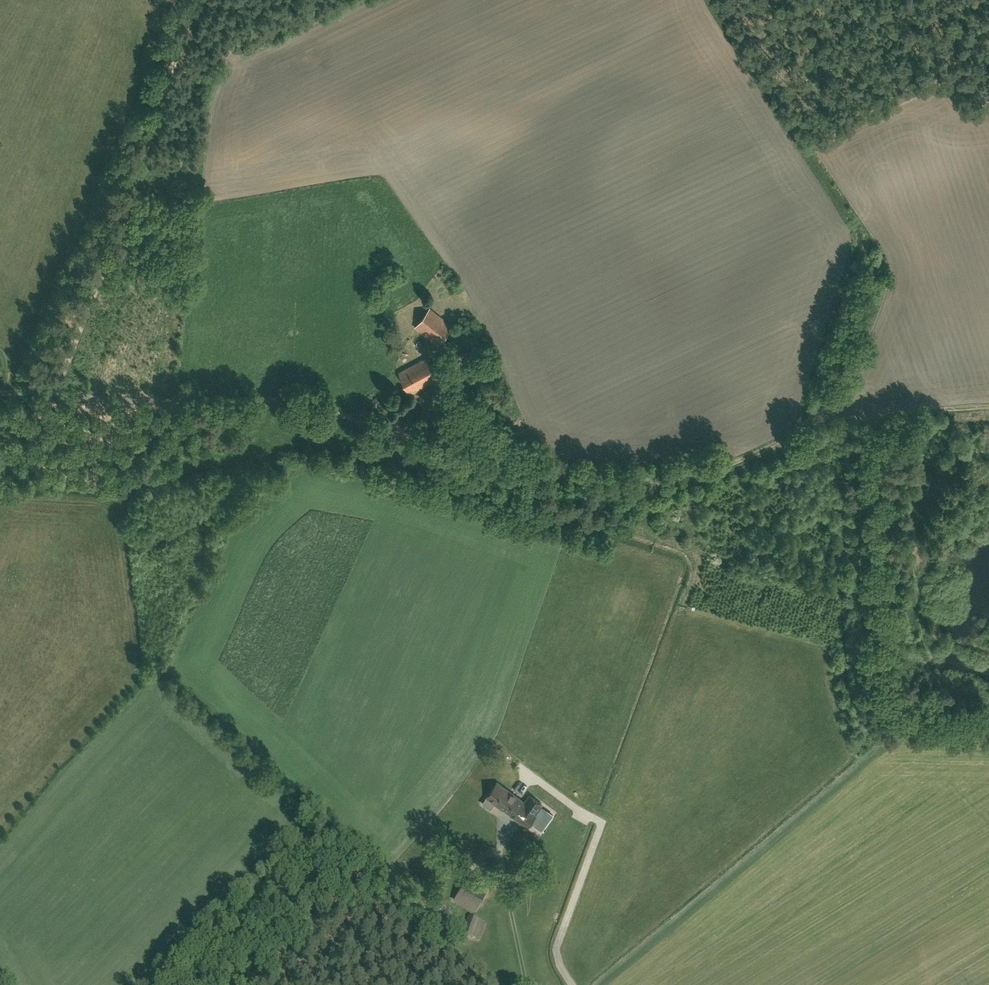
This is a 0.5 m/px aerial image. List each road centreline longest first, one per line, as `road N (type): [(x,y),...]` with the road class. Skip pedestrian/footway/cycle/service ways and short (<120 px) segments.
road 1 (unclassified): [(0,395),(289,400),(382,426)]

